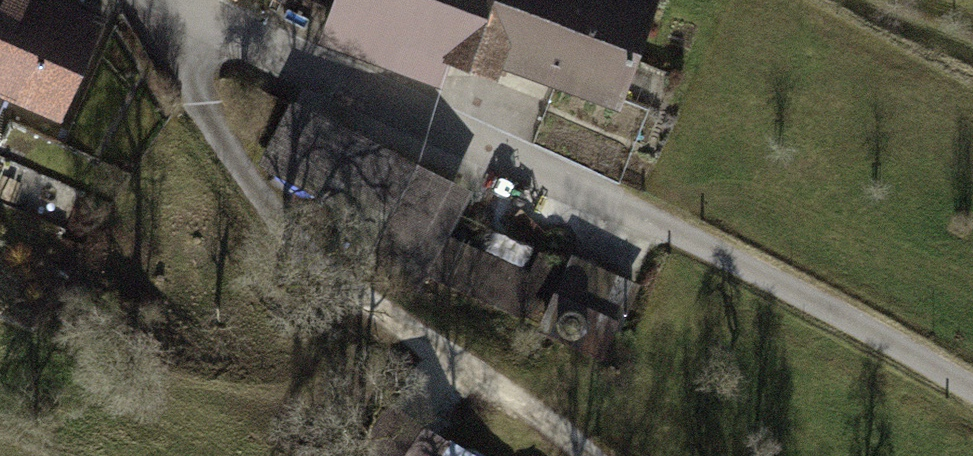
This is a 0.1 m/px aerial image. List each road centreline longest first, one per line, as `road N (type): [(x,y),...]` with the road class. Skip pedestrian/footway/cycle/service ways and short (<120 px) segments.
road 1 (track): [(588,455),(322,270),(205,138),(118,0)]
road 2 (residential): [(190,0),(668,231)]
road 3 (track): [(972,397),(668,231)]

